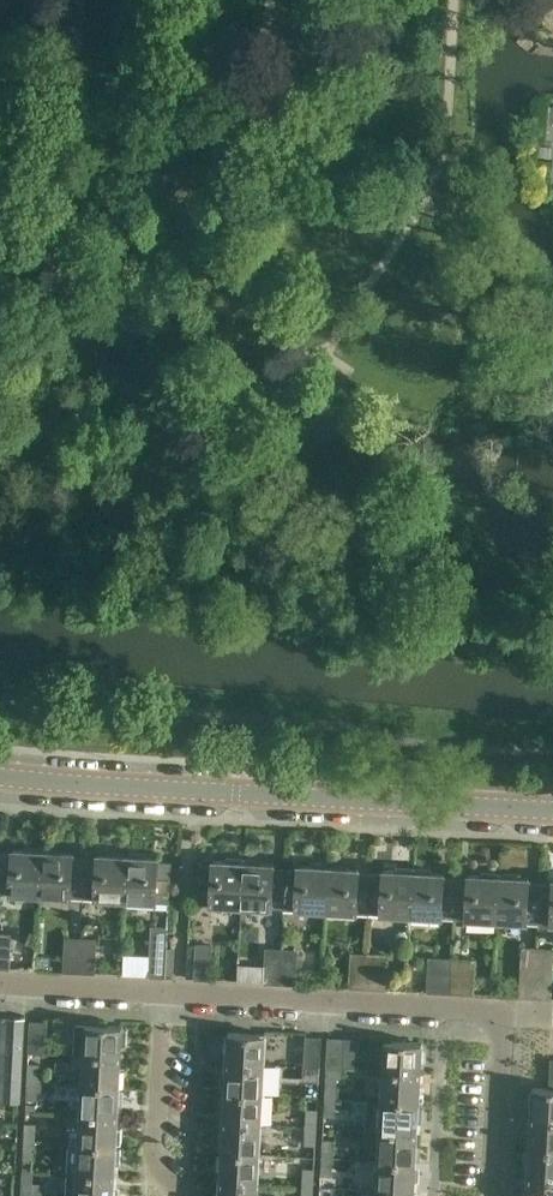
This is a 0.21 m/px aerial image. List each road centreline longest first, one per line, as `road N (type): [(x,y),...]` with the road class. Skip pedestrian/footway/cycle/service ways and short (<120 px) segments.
road 1 (tertiary): [(552,812),(0,779)]
road 2 (residential): [(162,993),(502,1012)]
road 3 (residential): [(185,1195),(186,1182),(154,1159),(162,993)]
road 4 (residential): [(492,1195),(502,1012)]
road 5 (residential): [(0,985),(162,993)]

